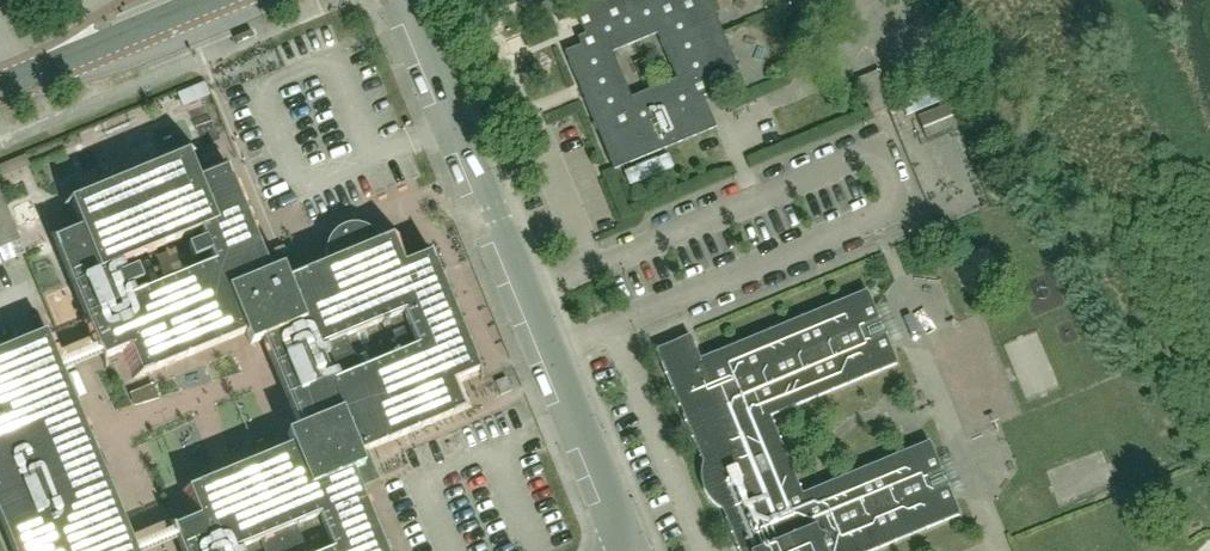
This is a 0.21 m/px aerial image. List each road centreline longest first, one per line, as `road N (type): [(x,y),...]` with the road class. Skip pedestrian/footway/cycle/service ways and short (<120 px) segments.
road 1 (unclassified): [(632,550),(402,0)]
road 2 (tertiary): [(0,85),(206,0)]

